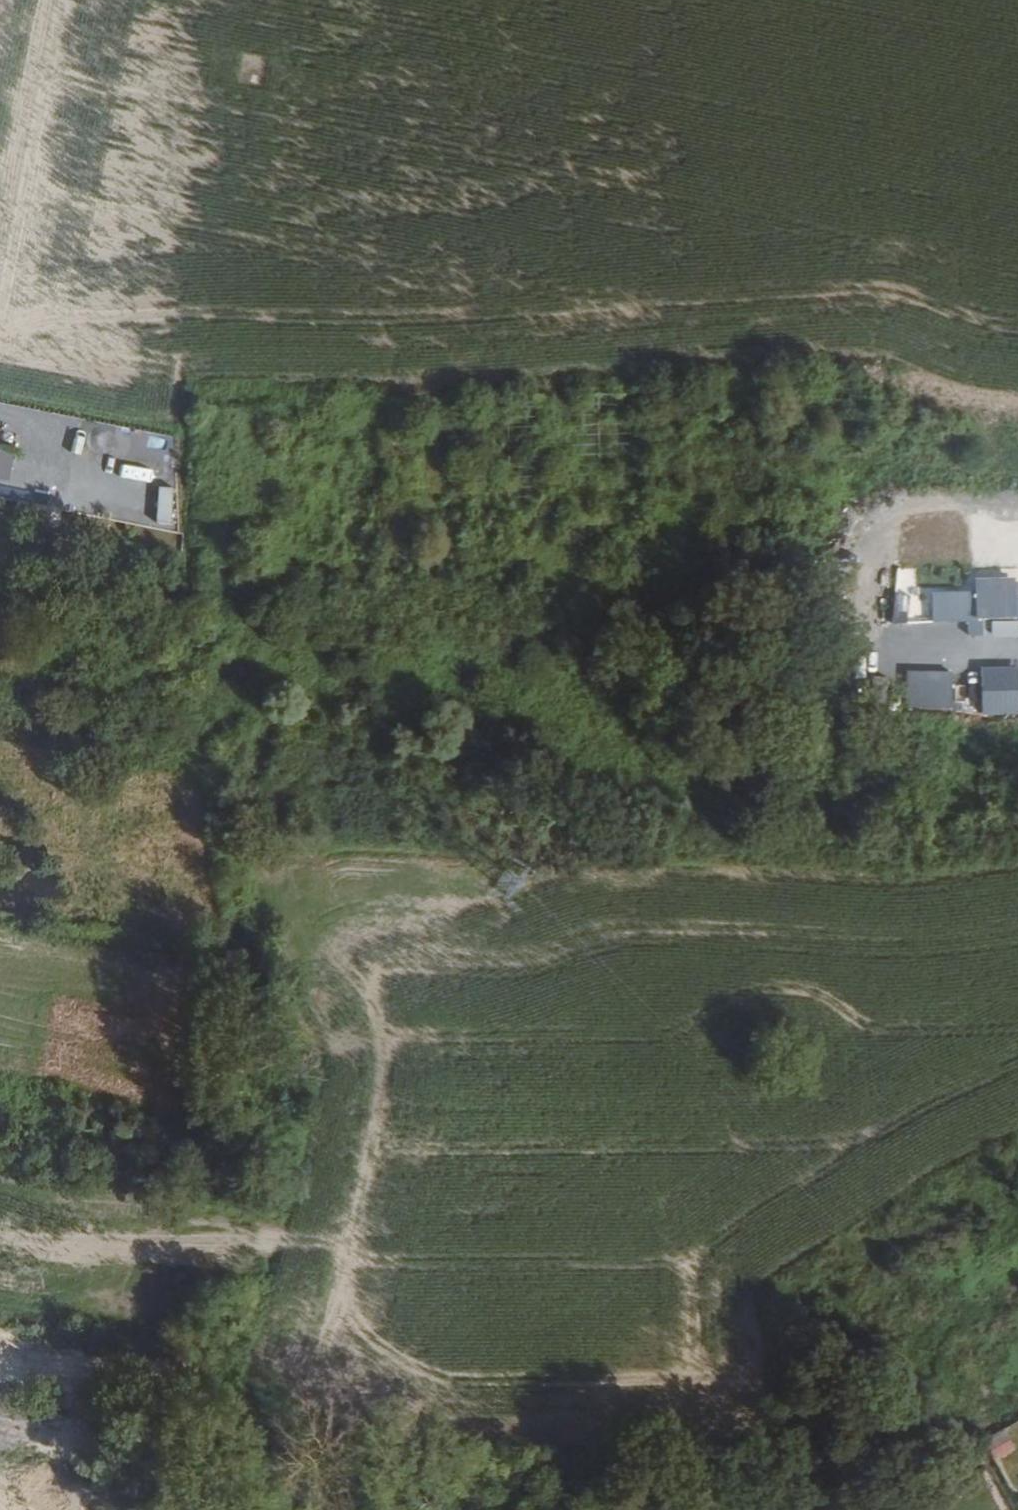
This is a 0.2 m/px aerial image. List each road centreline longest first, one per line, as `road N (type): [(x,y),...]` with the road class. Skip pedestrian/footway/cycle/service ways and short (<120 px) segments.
road 1 (track): [(305,0),(288,70),(249,160)]

